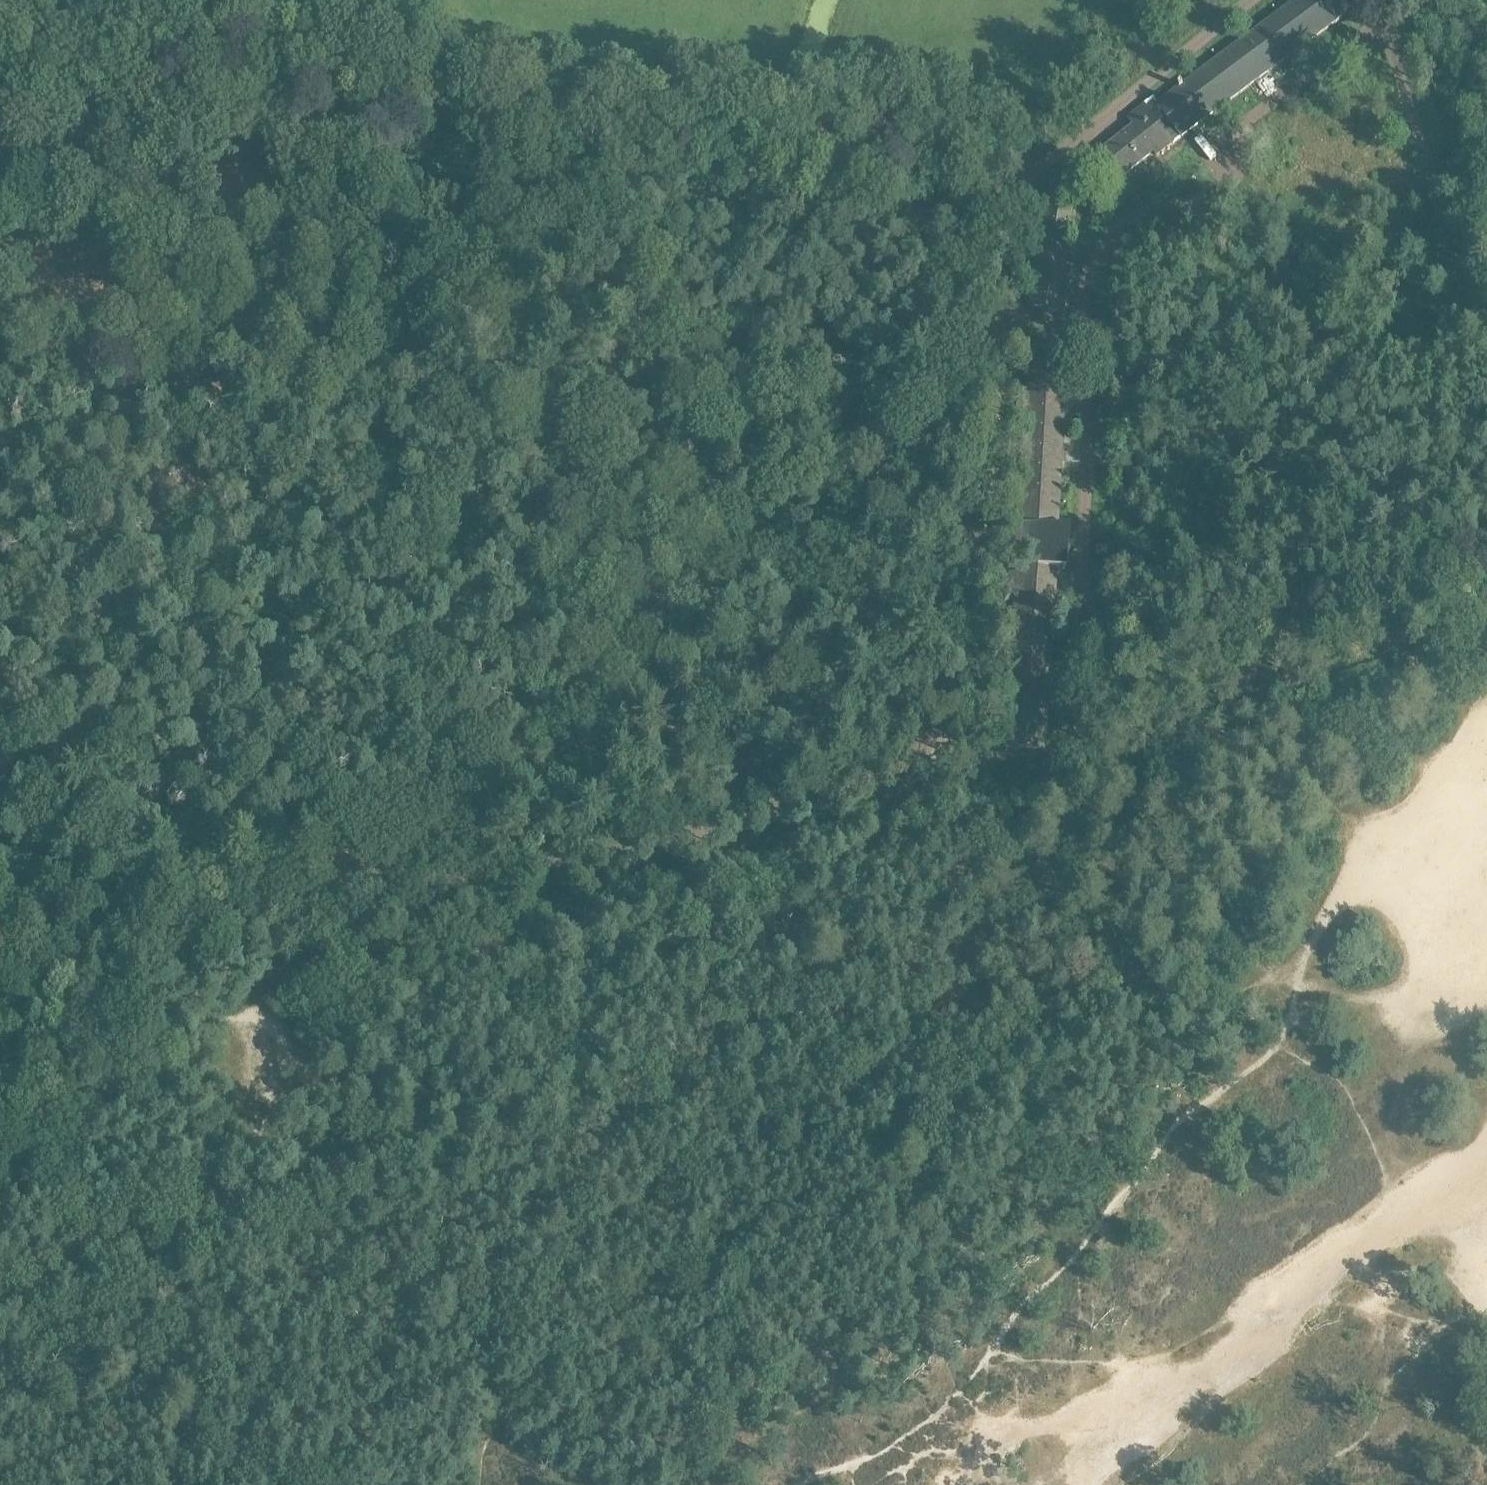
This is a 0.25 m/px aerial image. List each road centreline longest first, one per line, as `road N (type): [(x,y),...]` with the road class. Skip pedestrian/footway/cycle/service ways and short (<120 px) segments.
road 1 (track): [(1255,0),(1034,170),(973,772),(1486,616)]
road 2 (track): [(1486,333),(1388,0)]

